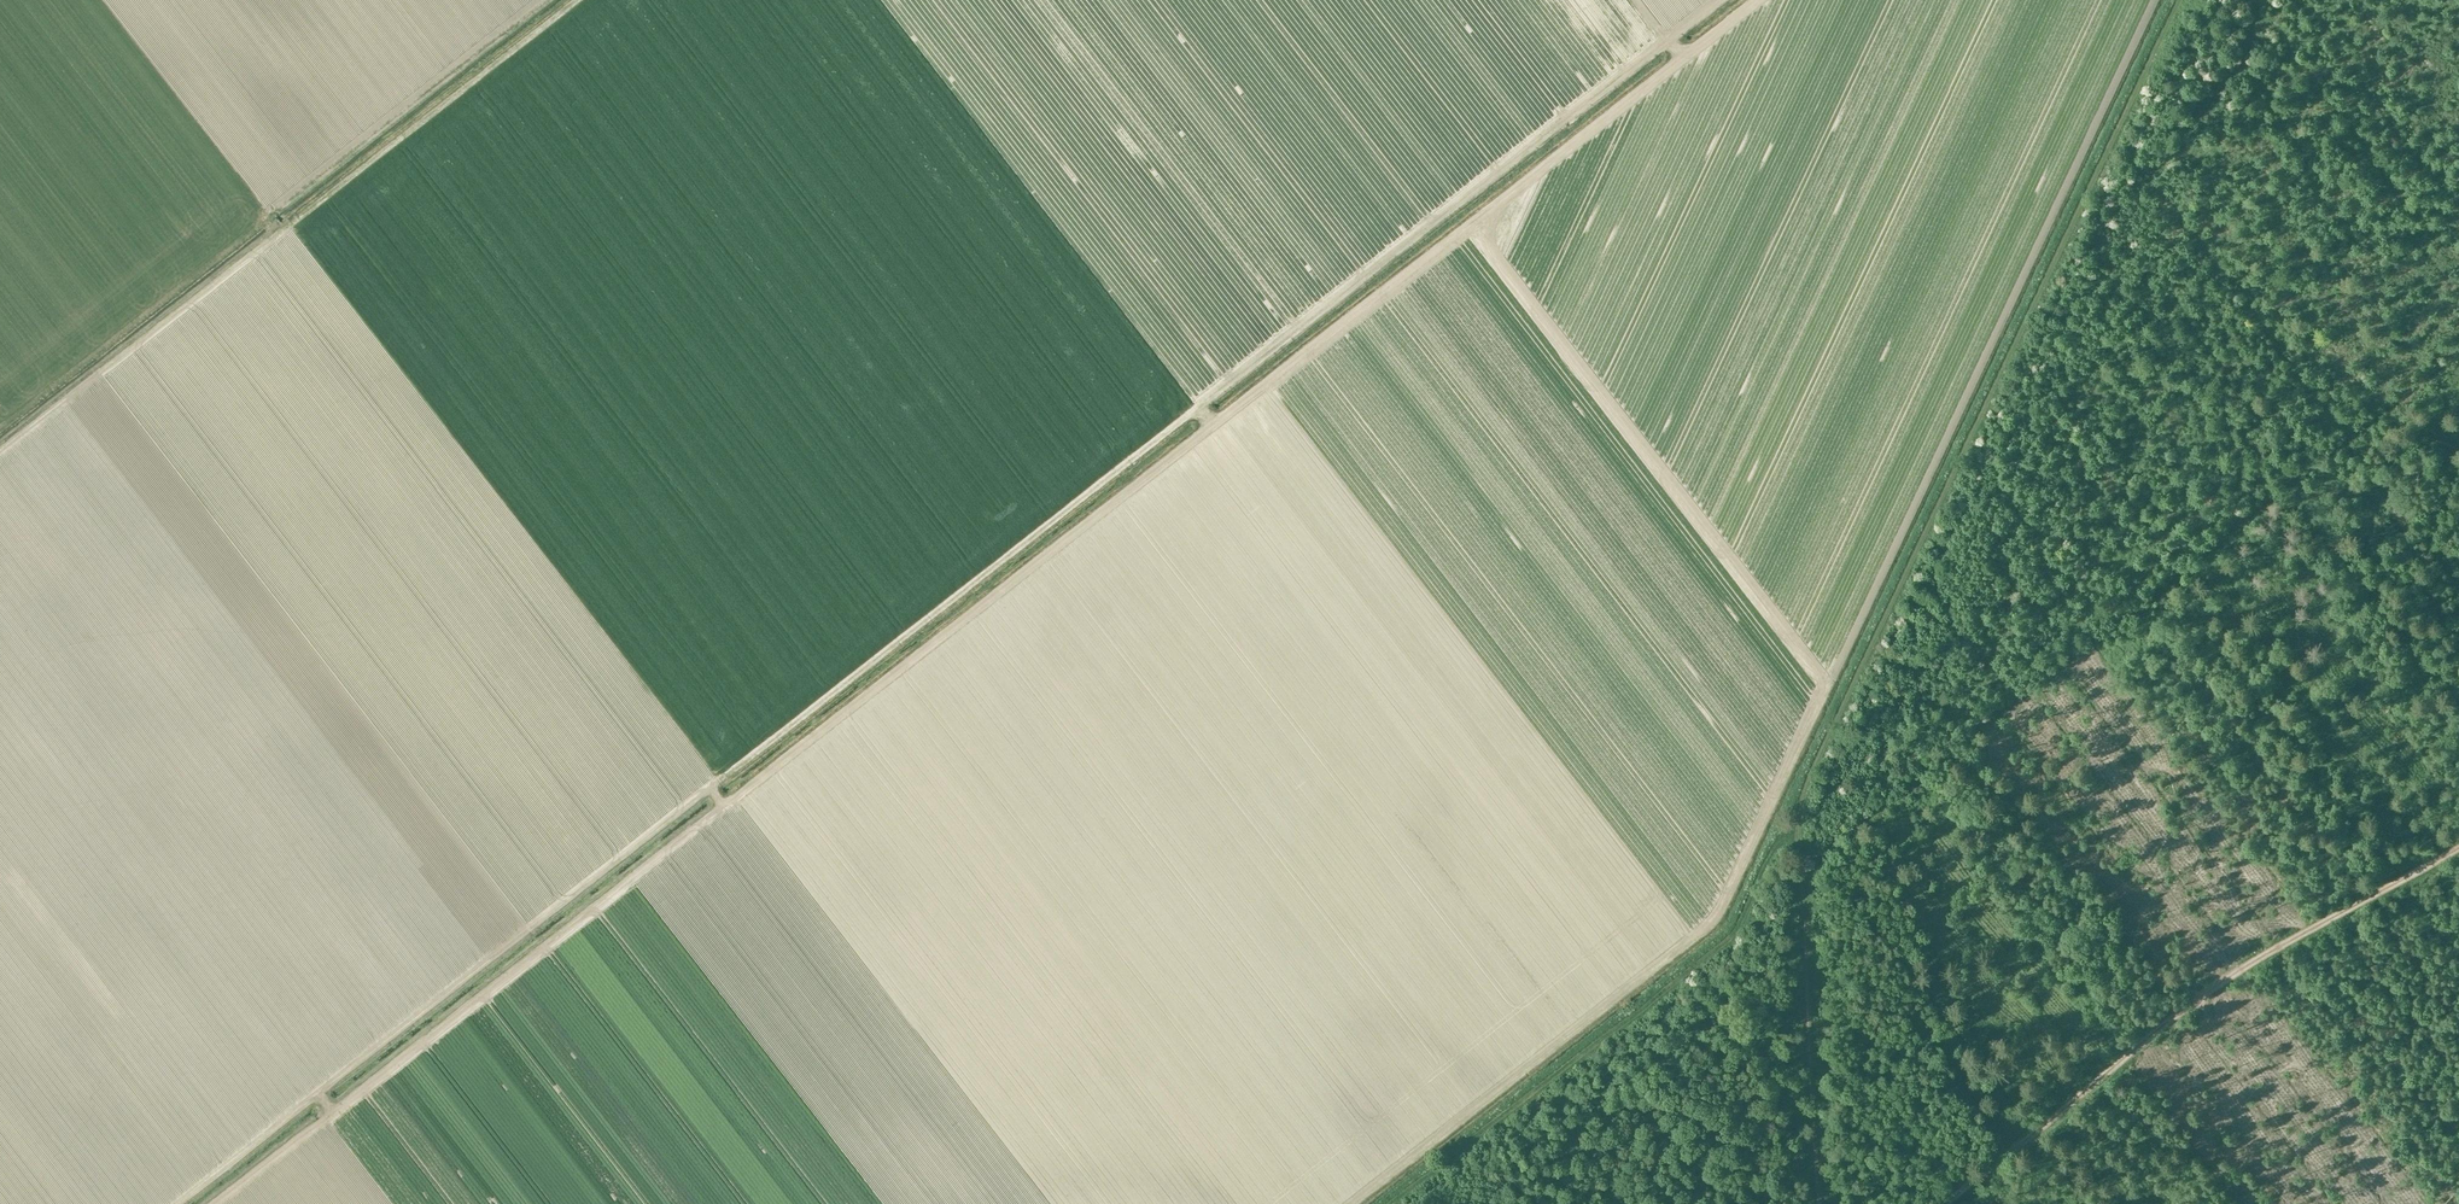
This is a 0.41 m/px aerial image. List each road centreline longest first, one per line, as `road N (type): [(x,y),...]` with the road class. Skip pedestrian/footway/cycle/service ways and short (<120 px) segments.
road 1 (track): [(1818,1203),(1798,843),(1803,792),(2176,0)]
road 2 (track): [(1945,1203),(2212,988),(2458,848)]
road 3 (track): [(1390,1203),(1725,943),(1764,866),(1799,824)]

